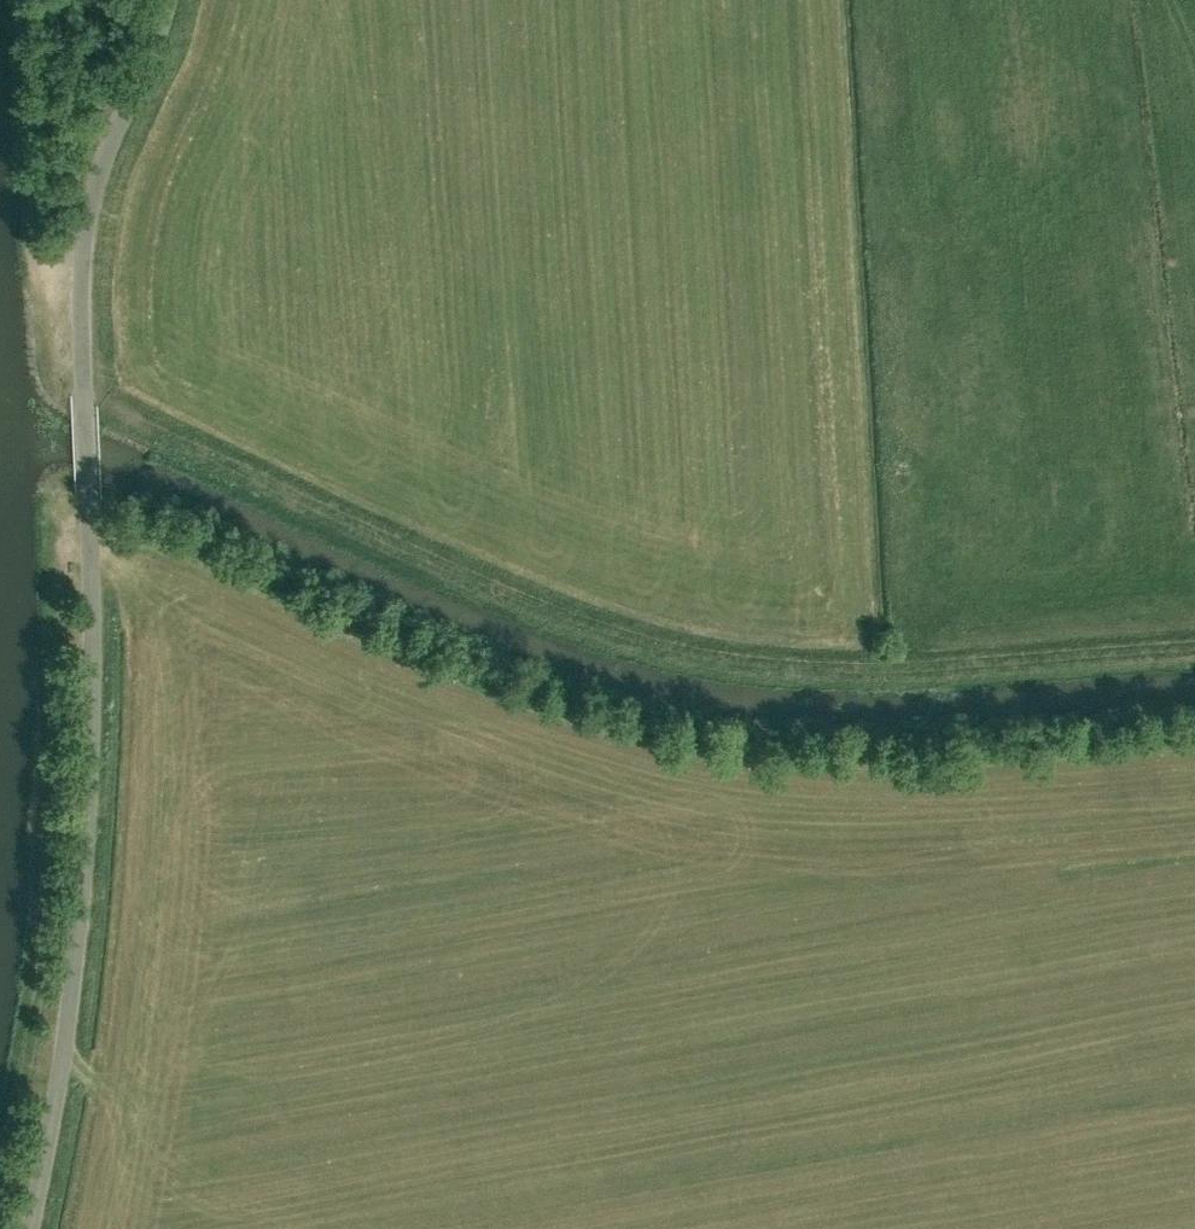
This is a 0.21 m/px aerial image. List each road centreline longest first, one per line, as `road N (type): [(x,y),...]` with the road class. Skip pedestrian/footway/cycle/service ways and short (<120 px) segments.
road 1 (unclassified): [(30,1228),(69,1010),(92,805),(96,603),(81,326),(85,222),(91,190),(167,0)]

